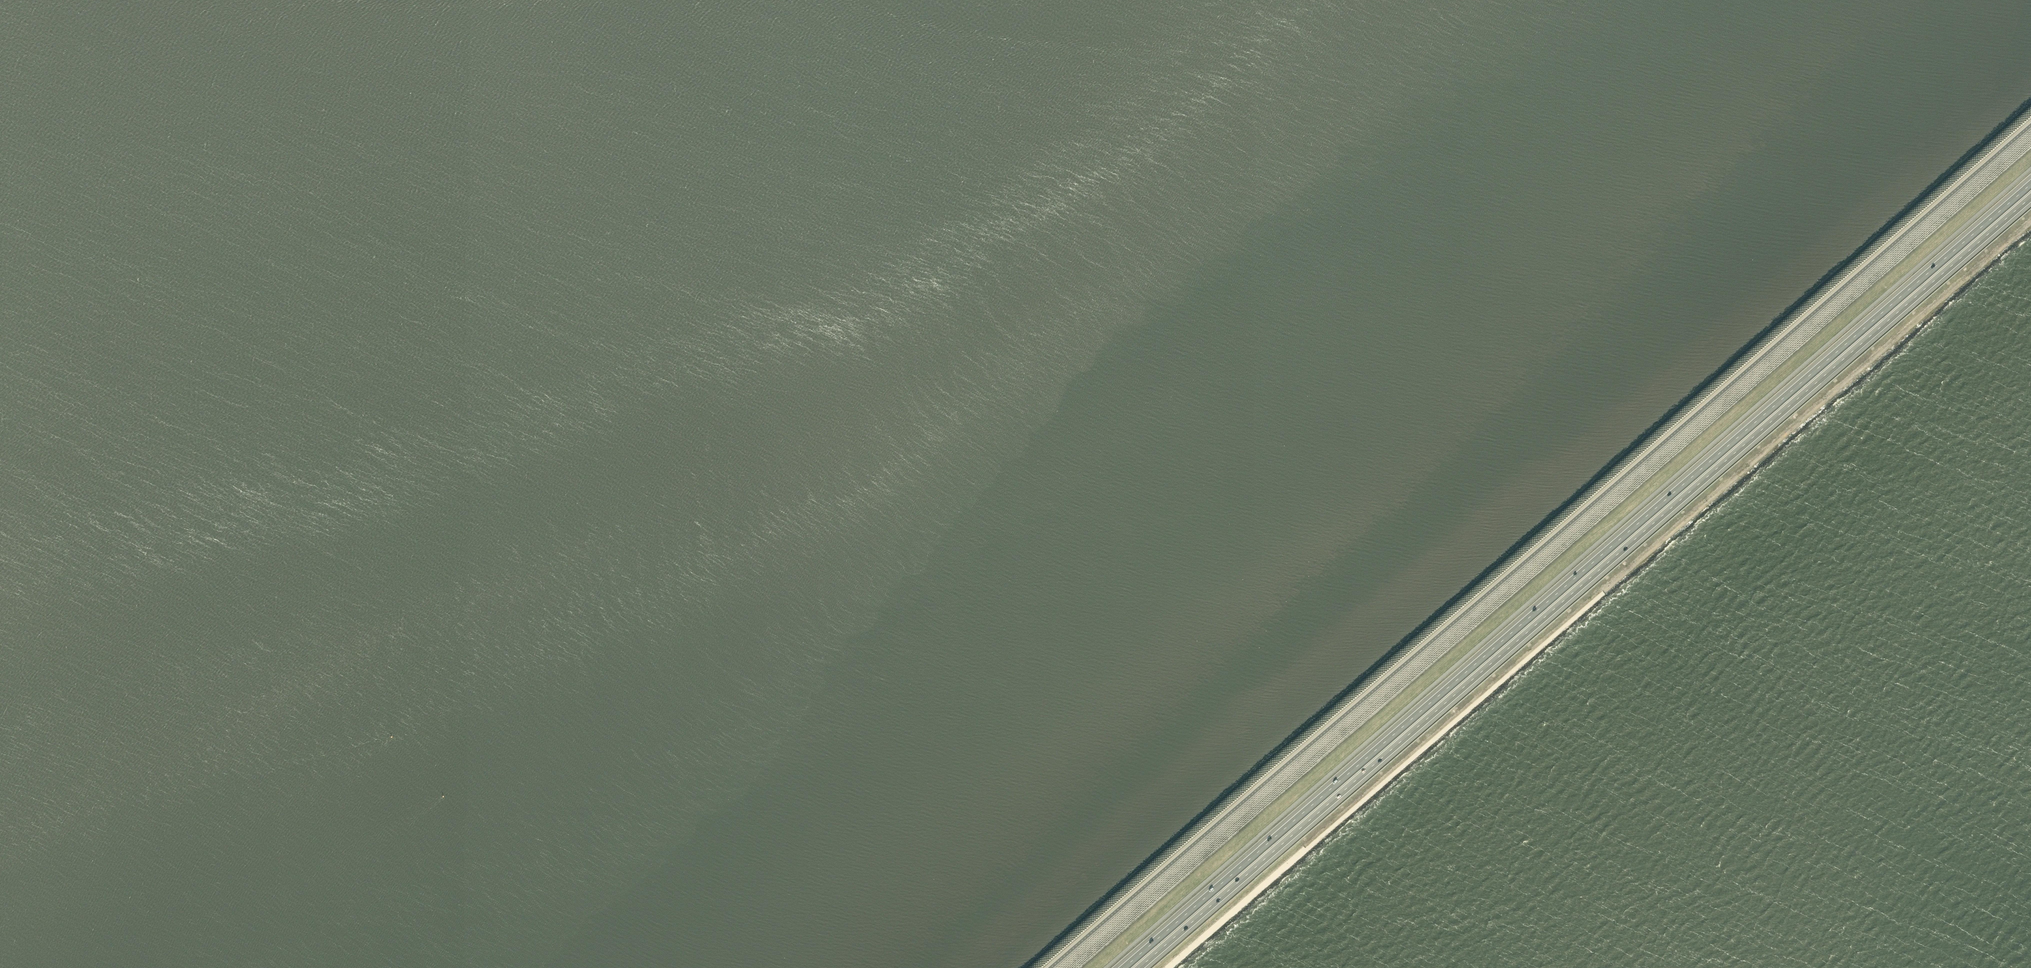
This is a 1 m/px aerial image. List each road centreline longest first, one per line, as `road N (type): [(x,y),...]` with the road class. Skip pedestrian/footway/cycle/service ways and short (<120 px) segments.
road 1 (motorway): [(2030,183),(1123,967)]
road 2 (motorway): [(1140,967),(2030,198)]

